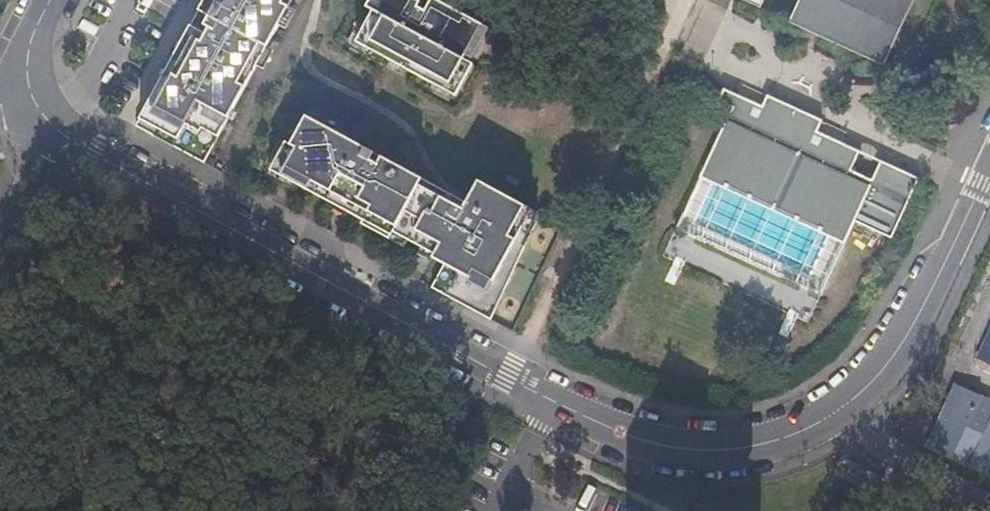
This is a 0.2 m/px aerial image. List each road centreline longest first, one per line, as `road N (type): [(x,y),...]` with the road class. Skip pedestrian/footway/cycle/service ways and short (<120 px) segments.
road 1 (residential): [(51,124),(546,398),(659,446),(709,451),(773,443),(864,392),(902,347),(989,171)]
road 2 (residential): [(51,124),(0,244)]

